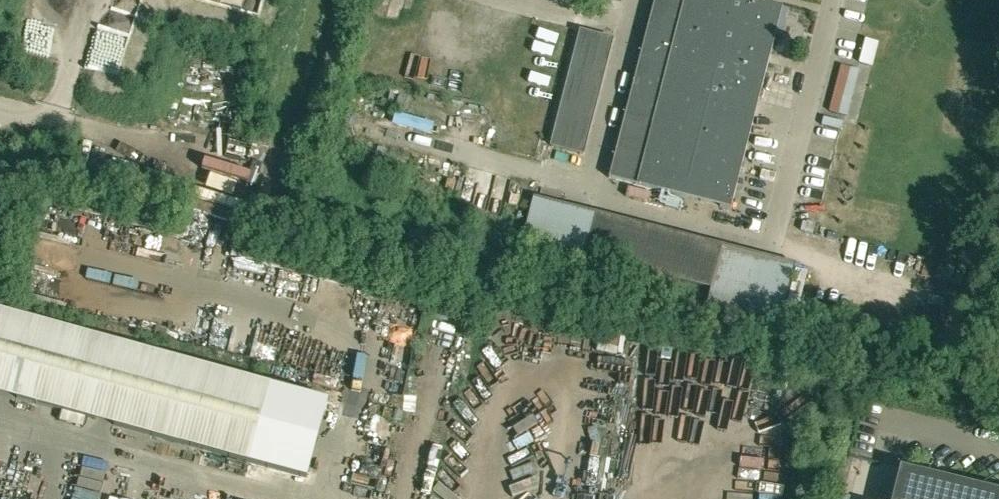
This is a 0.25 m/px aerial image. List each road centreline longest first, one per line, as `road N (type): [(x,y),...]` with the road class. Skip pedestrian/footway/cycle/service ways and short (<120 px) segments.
road 1 (unclassified): [(761,245),(825,0)]
road 2 (track): [(56,122),(94,0)]

